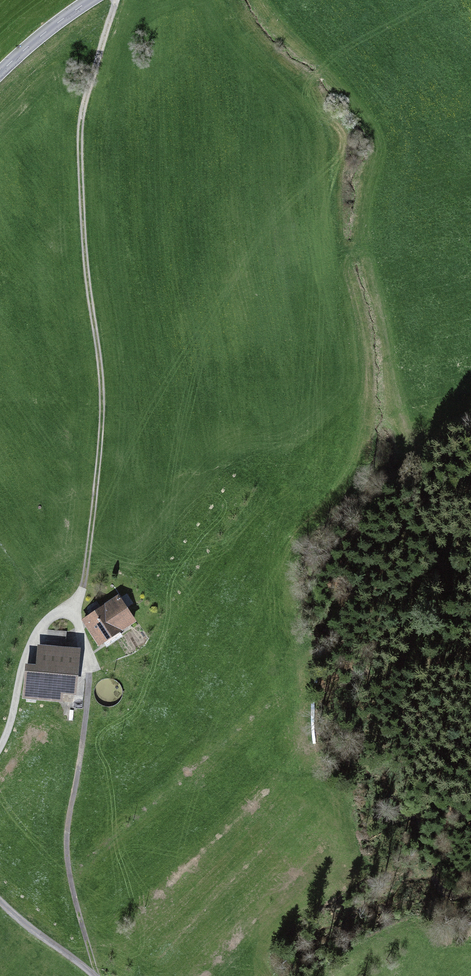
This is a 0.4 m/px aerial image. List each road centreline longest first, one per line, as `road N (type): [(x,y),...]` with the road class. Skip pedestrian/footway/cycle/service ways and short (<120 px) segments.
road 1 (track): [(115,0),(79,135),(101,429),(85,576),(69,611)]
road 2 (track): [(69,611),(89,675),(67,852),(98,975)]
road 3 (track): [(0,755),(32,641),(55,613),(69,611)]
road 4 (track): [(0,900),(94,975)]

